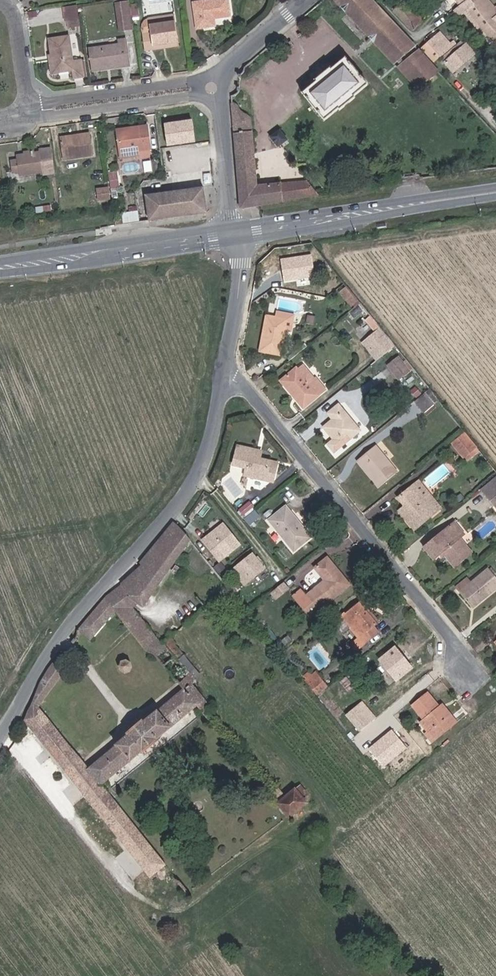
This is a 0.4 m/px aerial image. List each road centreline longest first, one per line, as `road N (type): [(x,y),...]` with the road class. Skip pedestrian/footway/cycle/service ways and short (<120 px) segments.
road 1 (unclassified): [(0,750),(68,631),(190,492),(226,364)]
road 2 (unclassified): [(473,660),(226,364)]
road 3 (primary): [(233,233),(495,193)]
road 4 (primary): [(0,267),(233,233)]
road 5 (residential): [(198,91),(30,117)]
road 6 (unclassified): [(226,364),(241,264),(233,233)]
road 7 (unclassified): [(217,102),(233,233)]
road 8 (unclassified): [(1,0),(22,20),(30,117)]
road 9 (unclassified): [(218,79),(311,0)]

